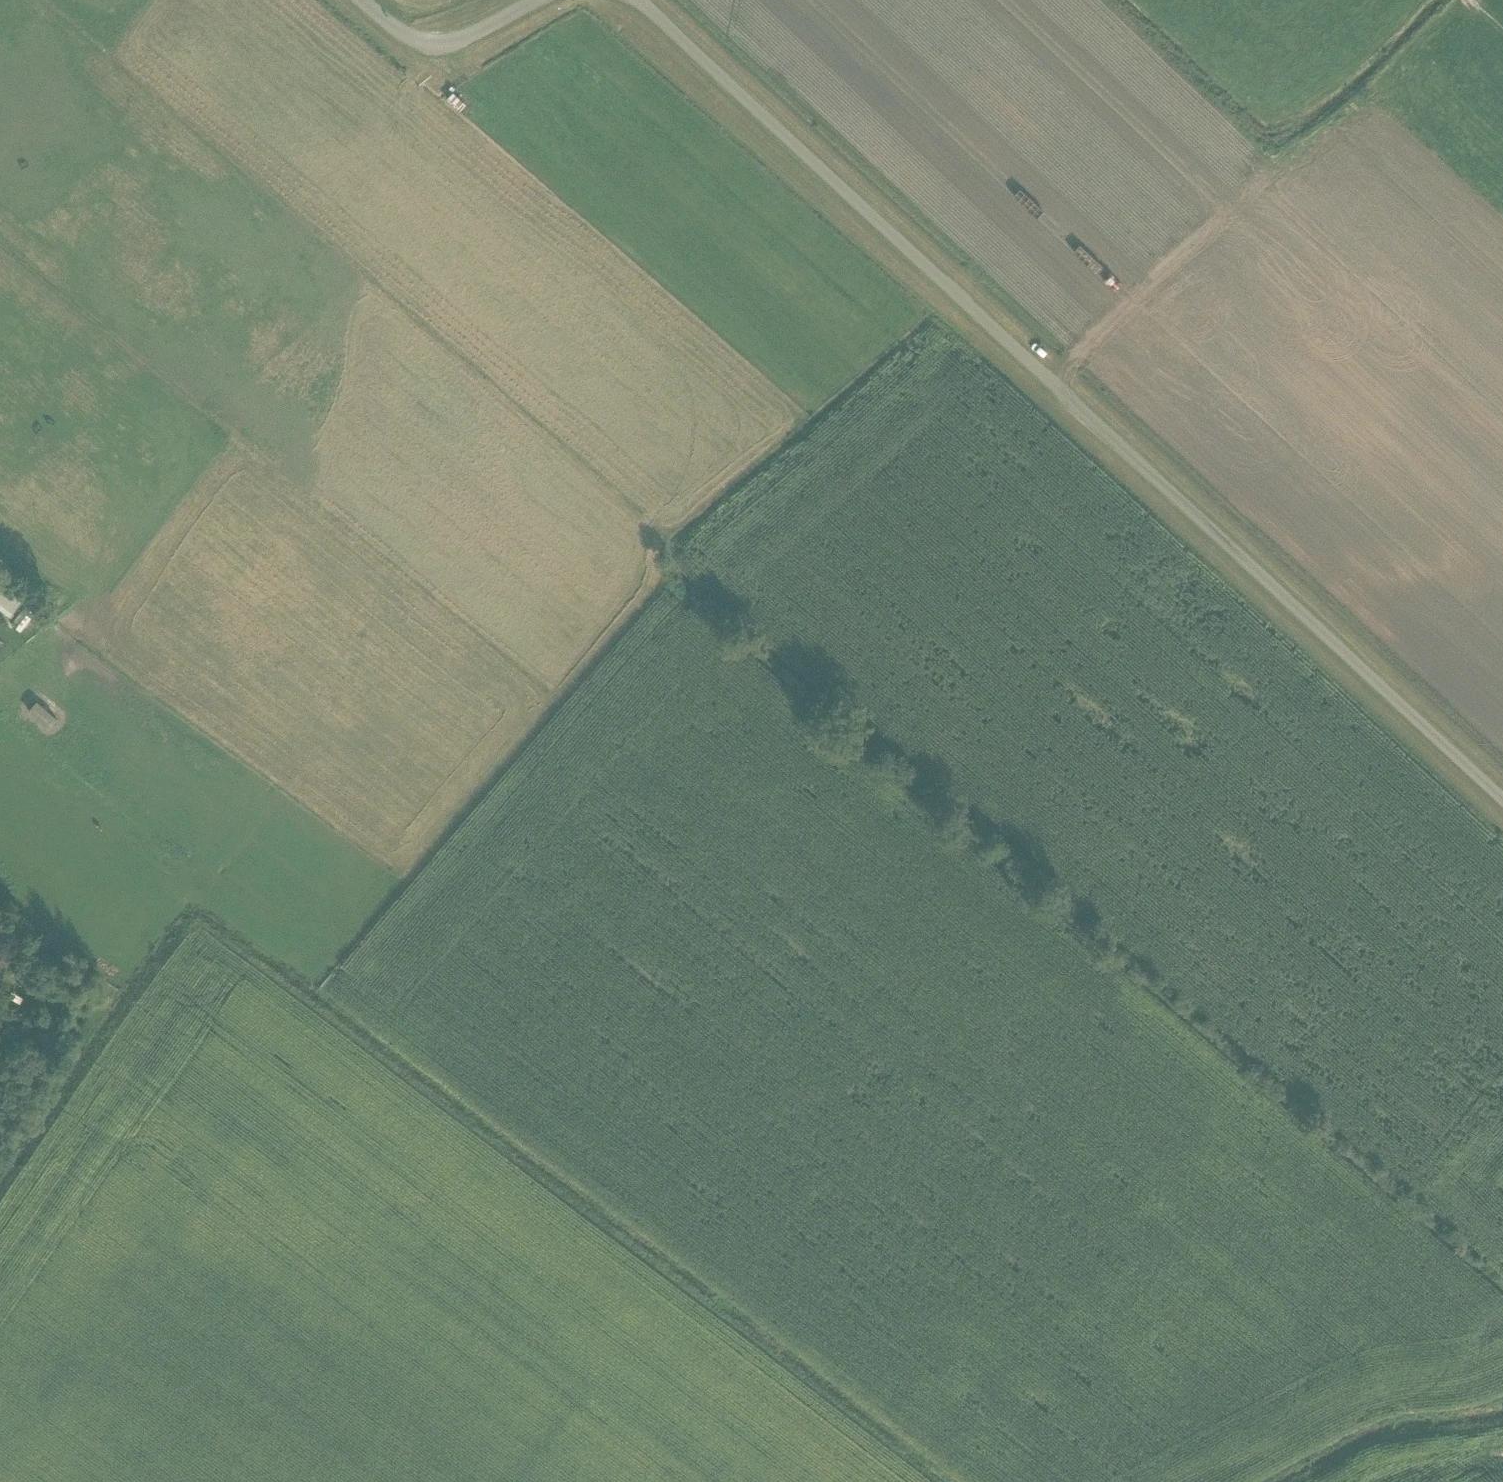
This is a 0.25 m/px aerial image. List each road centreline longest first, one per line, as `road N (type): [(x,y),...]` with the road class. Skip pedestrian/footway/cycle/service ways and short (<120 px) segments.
road 1 (unclassified): [(1502,799),(638,0)]
road 2 (unclassified): [(543,0),(431,50),(358,0)]

